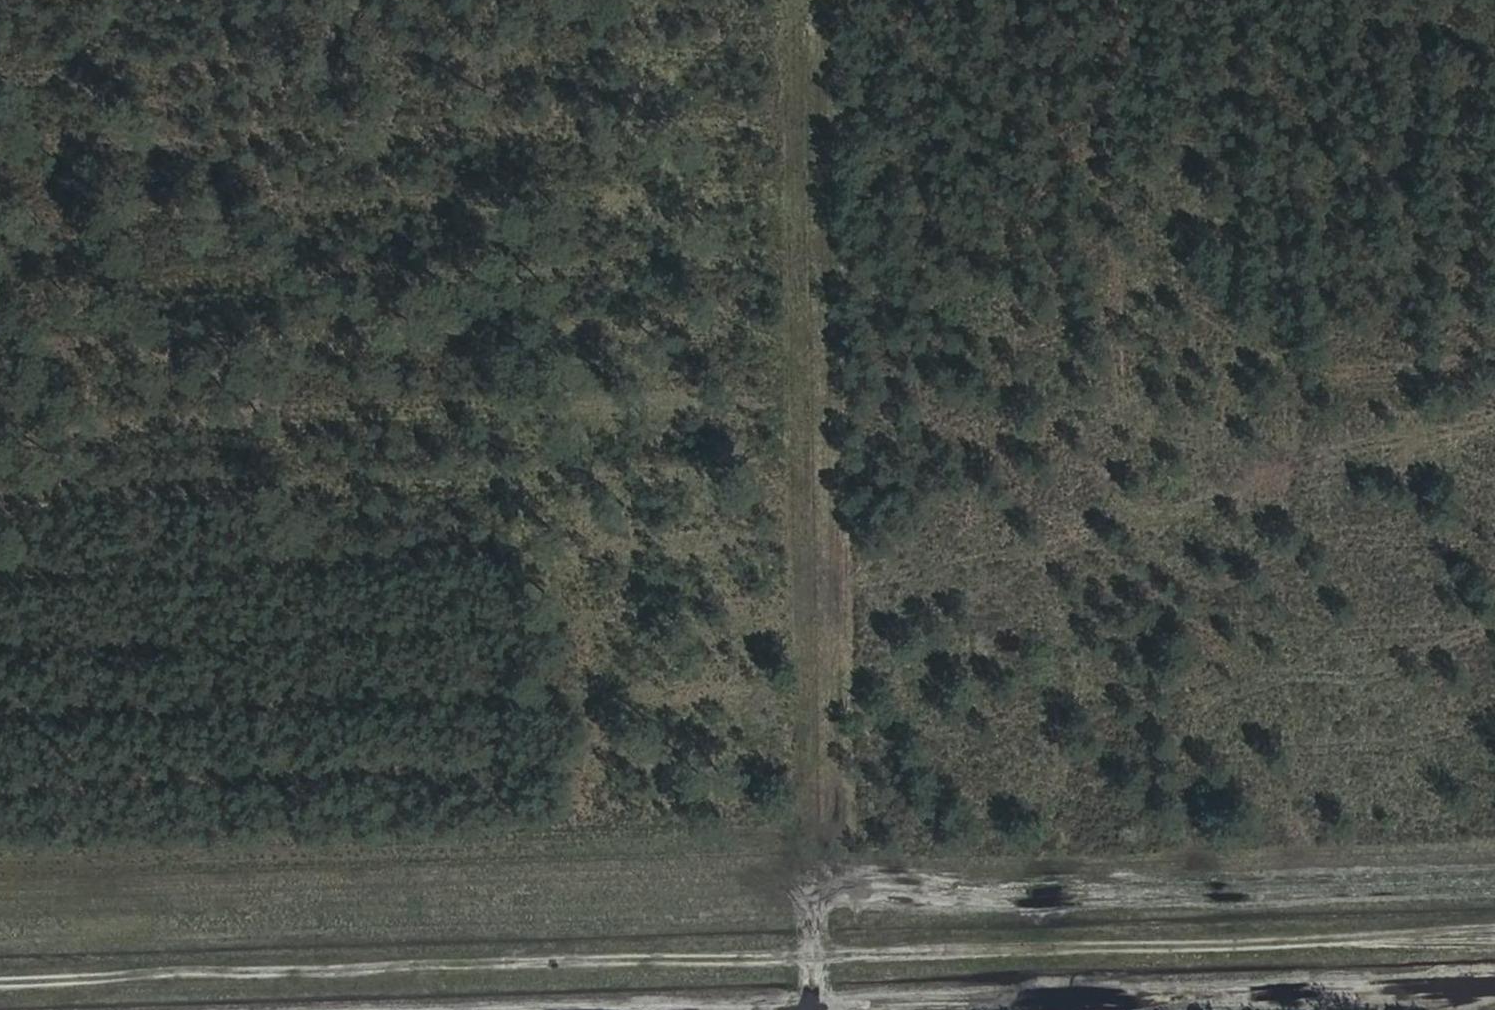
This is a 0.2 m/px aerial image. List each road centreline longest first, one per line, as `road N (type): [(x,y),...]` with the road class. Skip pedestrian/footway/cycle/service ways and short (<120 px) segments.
road 1 (track): [(0,930),(1494,864)]
road 2 (track): [(851,1009),(830,888),(816,0)]

